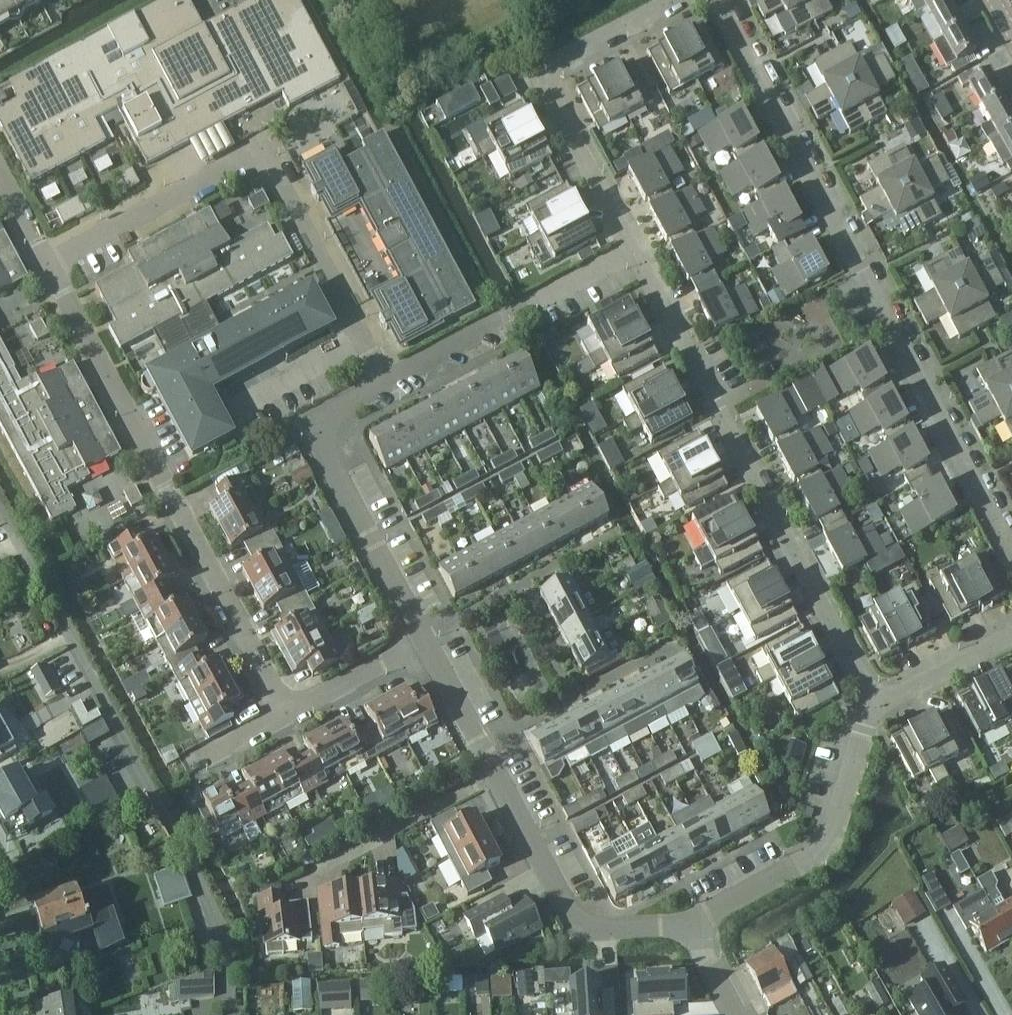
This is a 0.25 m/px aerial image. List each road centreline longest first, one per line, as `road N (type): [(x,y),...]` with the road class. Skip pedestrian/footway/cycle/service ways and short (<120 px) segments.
road 1 (residential): [(1011,558),(719,0)]
road 2 (residential): [(875,702),(635,255)]
road 3 (residential): [(382,387),(263,152),(50,266)]
road 4 (residential): [(286,712),(50,266)]
road 5 (residential): [(688,928),(599,931),(568,912),(426,641)]
road 6 (residential): [(635,255),(548,81),(563,58),(674,0)]
road 7 (residential): [(688,928),(828,846),(875,702)]
road 8 (residential): [(426,641),(321,436),(382,387)]
road 9 (residential): [(286,712),(426,641)]
road 10 (residential): [(875,702),(1011,631)]
road 11 (residential): [(382,387),(499,327)]

